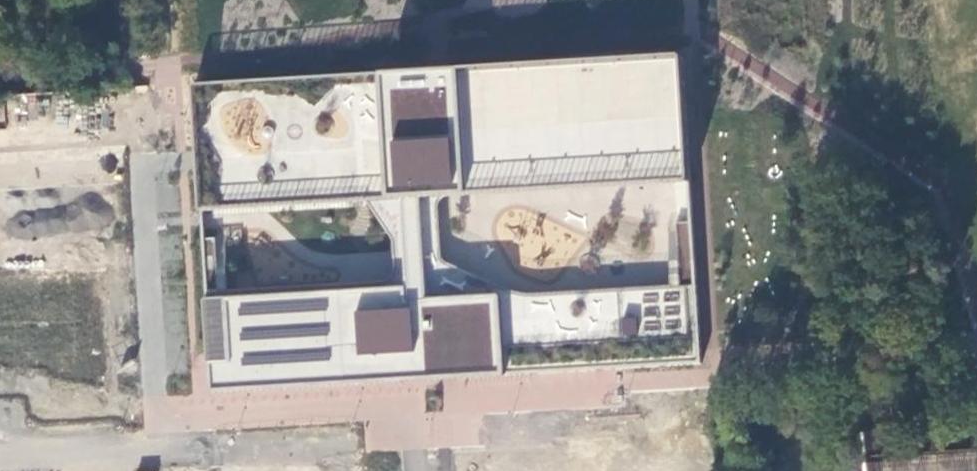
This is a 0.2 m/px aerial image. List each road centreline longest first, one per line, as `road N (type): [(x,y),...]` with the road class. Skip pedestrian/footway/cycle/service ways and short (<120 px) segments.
road 1 (residential): [(415,470),(413,426),(0,443)]

